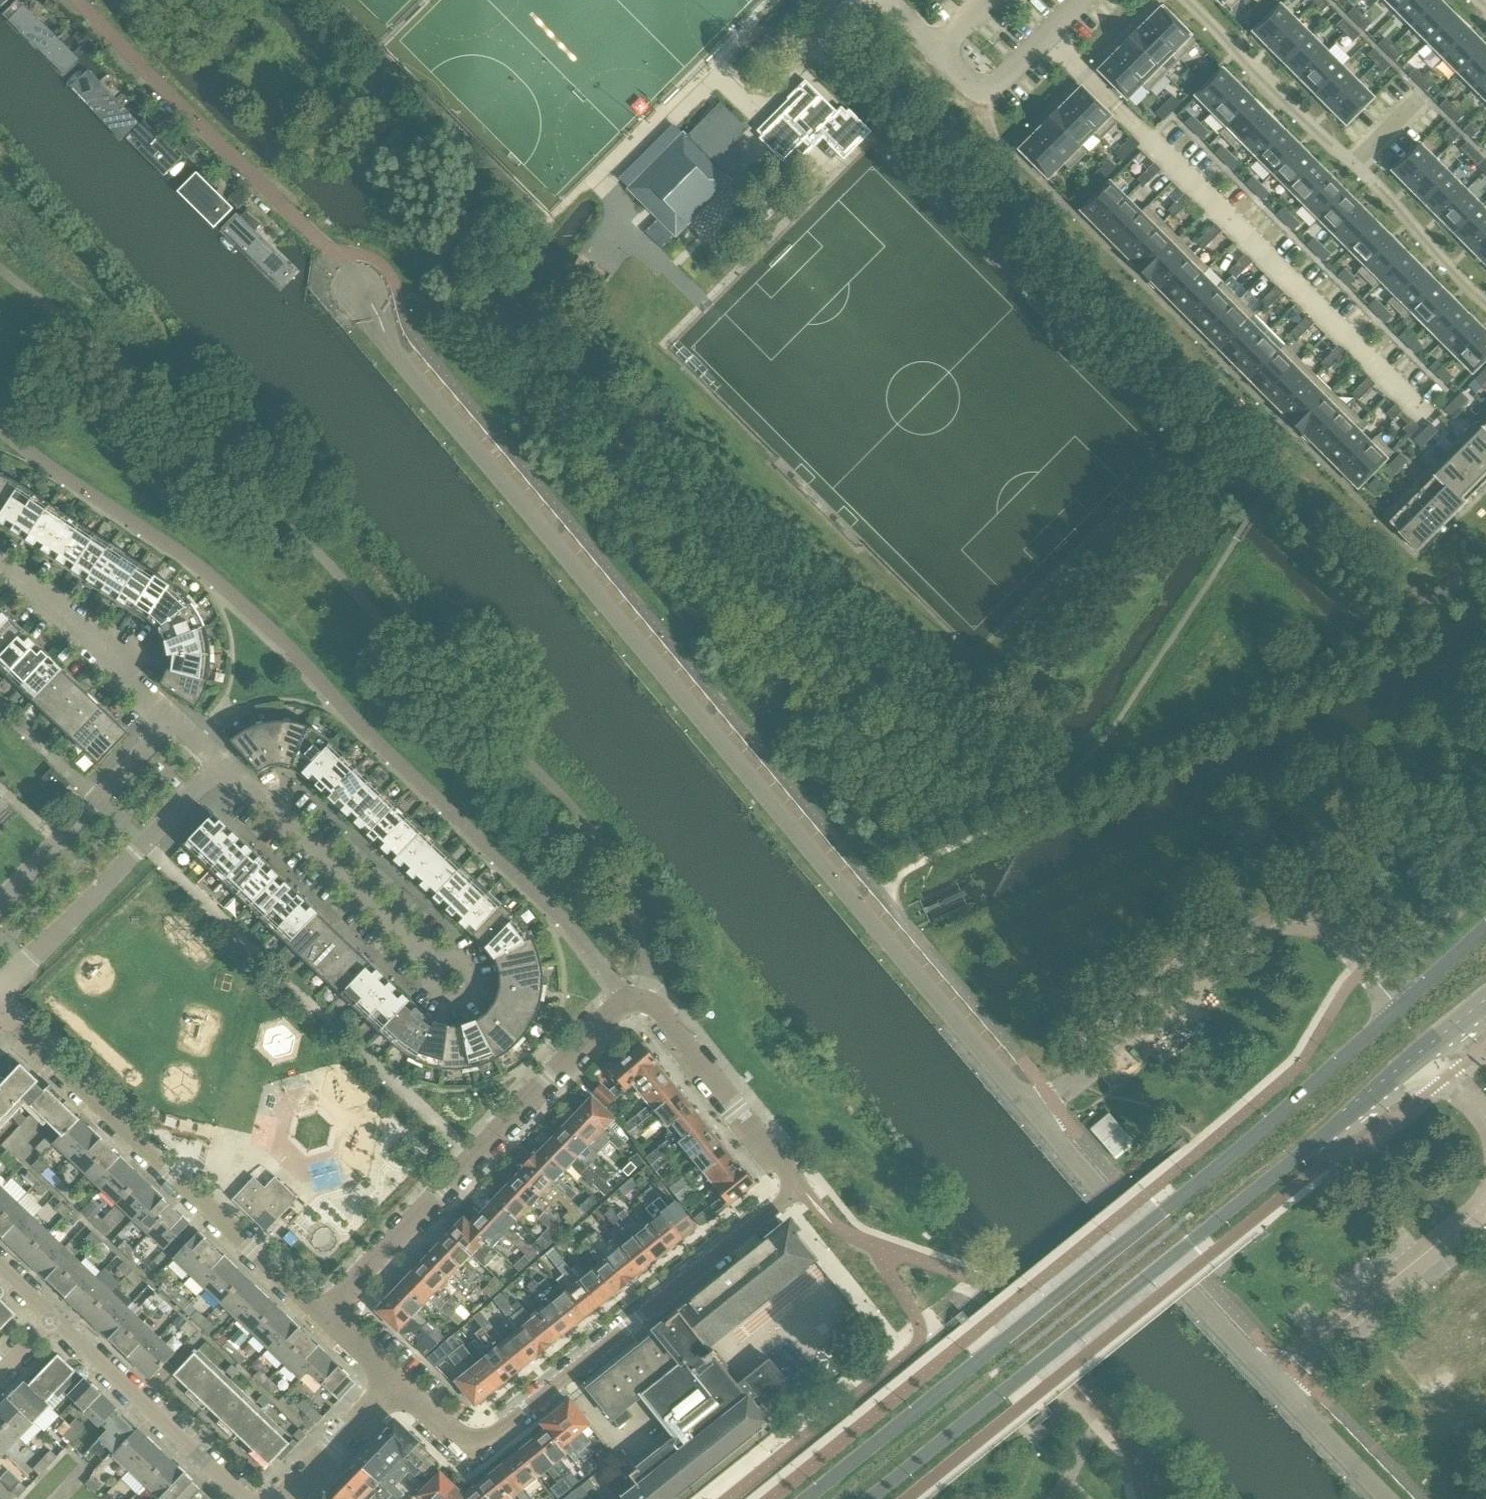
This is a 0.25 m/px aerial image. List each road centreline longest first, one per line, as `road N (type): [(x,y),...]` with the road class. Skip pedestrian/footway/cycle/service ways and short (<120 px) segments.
road 1 (unclassified): [(1033,1110),(389,347),(339,252),(323,246),(81,0)]
road 2 (secondary): [(1399,1009),(800,1498)]
road 3 (secondary): [(870,1498),(1428,1052)]
road 4 (residential): [(452,1431),(478,1440),(497,1431),(798,1187),(656,1010),(622,1001)]
road 5 (unclassified): [(1033,1110),(1279,922),(1337,935),(1399,1009)]
road 6 (residential): [(325,1317),(2,1013)]
road 7 (residential): [(325,1317),(622,1001)]
road 8 (residential): [(1183,0),(1485,303)]
road 9 (unclassified): [(1271,1379),(1033,1110)]
road 10 (residential): [(2,1013),(2,985),(223,766)]
road 11 (residential): [(435,964),(223,766)]
road 12 (unclassified): [(1271,1379),(1485,1199)]
road 13 (residential): [(243,1498),(50,1321)]
road 14 (residential): [(0,906),(158,735),(164,715)]
road 15 (residential): [(164,715),(102,645),(0,563)]
road 16 (residential): [(1087,0),(997,85),(970,79),(934,46)]
road 17 (unclassified): [(1386,1498),(1271,1379)]
road 18 (residential): [(284,1498),(398,1384)]
road 19 (residential): [(435,964),(459,959),(477,983),(469,1000),(454,1004),(437,997),(431,980)]

